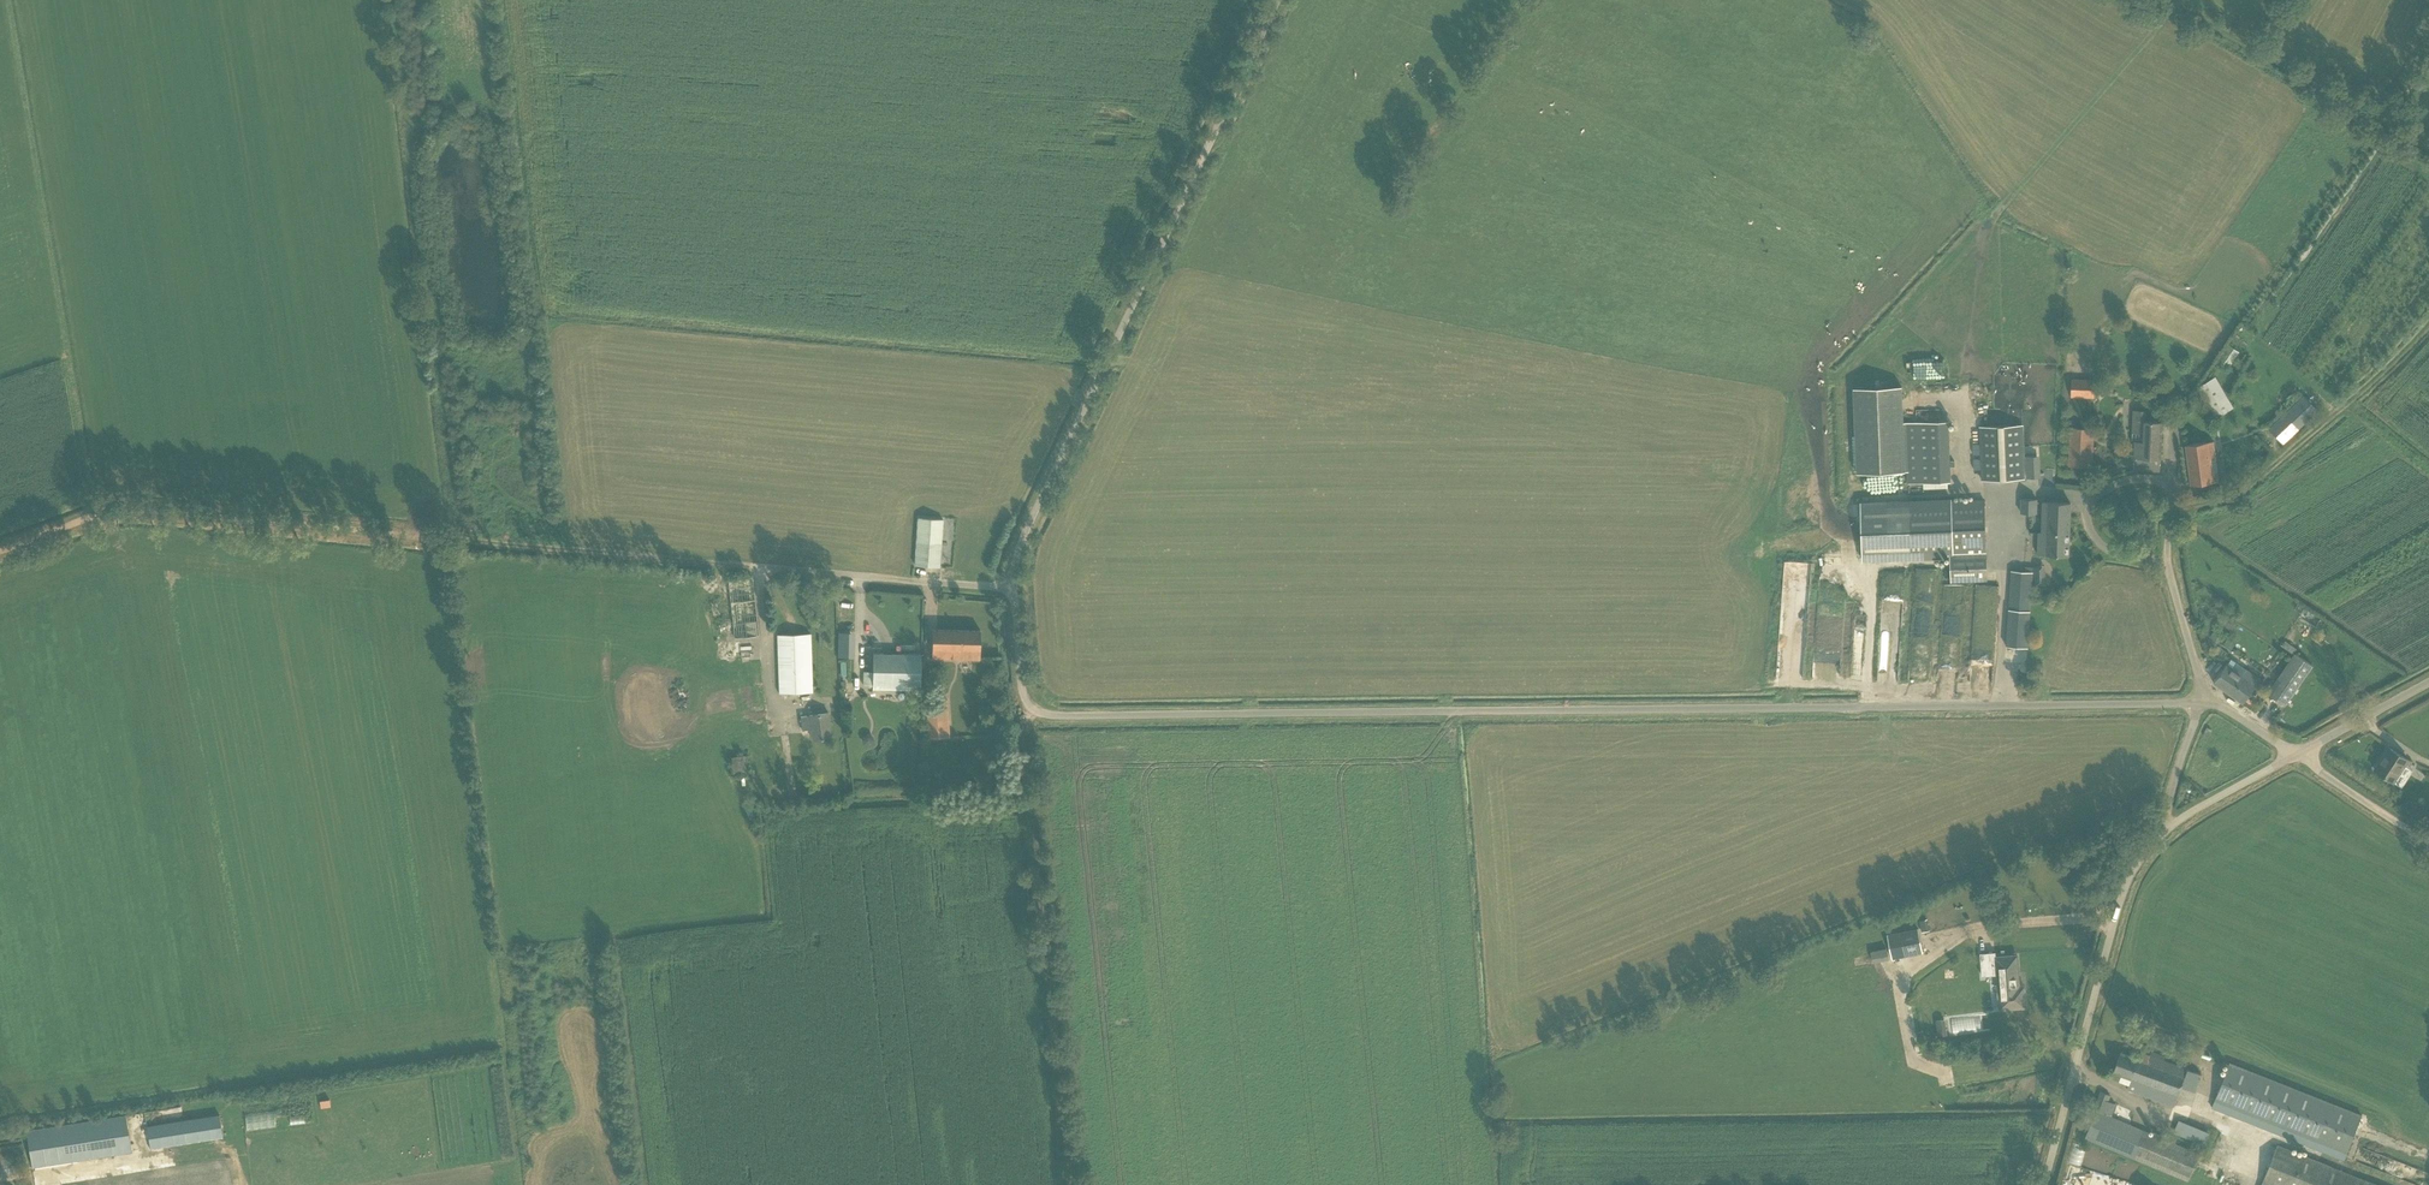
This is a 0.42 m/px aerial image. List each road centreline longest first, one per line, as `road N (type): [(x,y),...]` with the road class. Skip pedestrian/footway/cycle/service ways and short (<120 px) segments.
road 1 (unclassified): [(2202,700),(1050,715),(1023,697),(1014,591)]
road 2 (track): [(0,554),(126,512),(750,566)]
road 3 (unclassified): [(1014,591),(1022,540),(1278,0)]
road 4 (track): [(1031,710),(1026,747),(1071,1184)]
road 5 (unclassified): [(2044,1184),(2122,894),(2163,833)]
road 6 (track): [(2428,325),(2245,490),(2171,507)]
road 7 (unclassified): [(750,566),(1014,591)]
road 8 (track): [(2164,0),(2384,125)]
road 9 (unclassified): [(2167,564),(2108,549),(2086,520),(2099,493),(2144,478),(2160,483),(2171,507)]
road 10 (unclassified): [(2428,840),(2296,753)]
road 11 (unclassified): [(2163,833),(2296,753)]
road 12 (unclassified): [(2296,753),(2428,682)]
road 13 (unclassified): [(2202,700),(2167,564)]
road 14 (unclassified): [(2163,833),(2202,700)]

